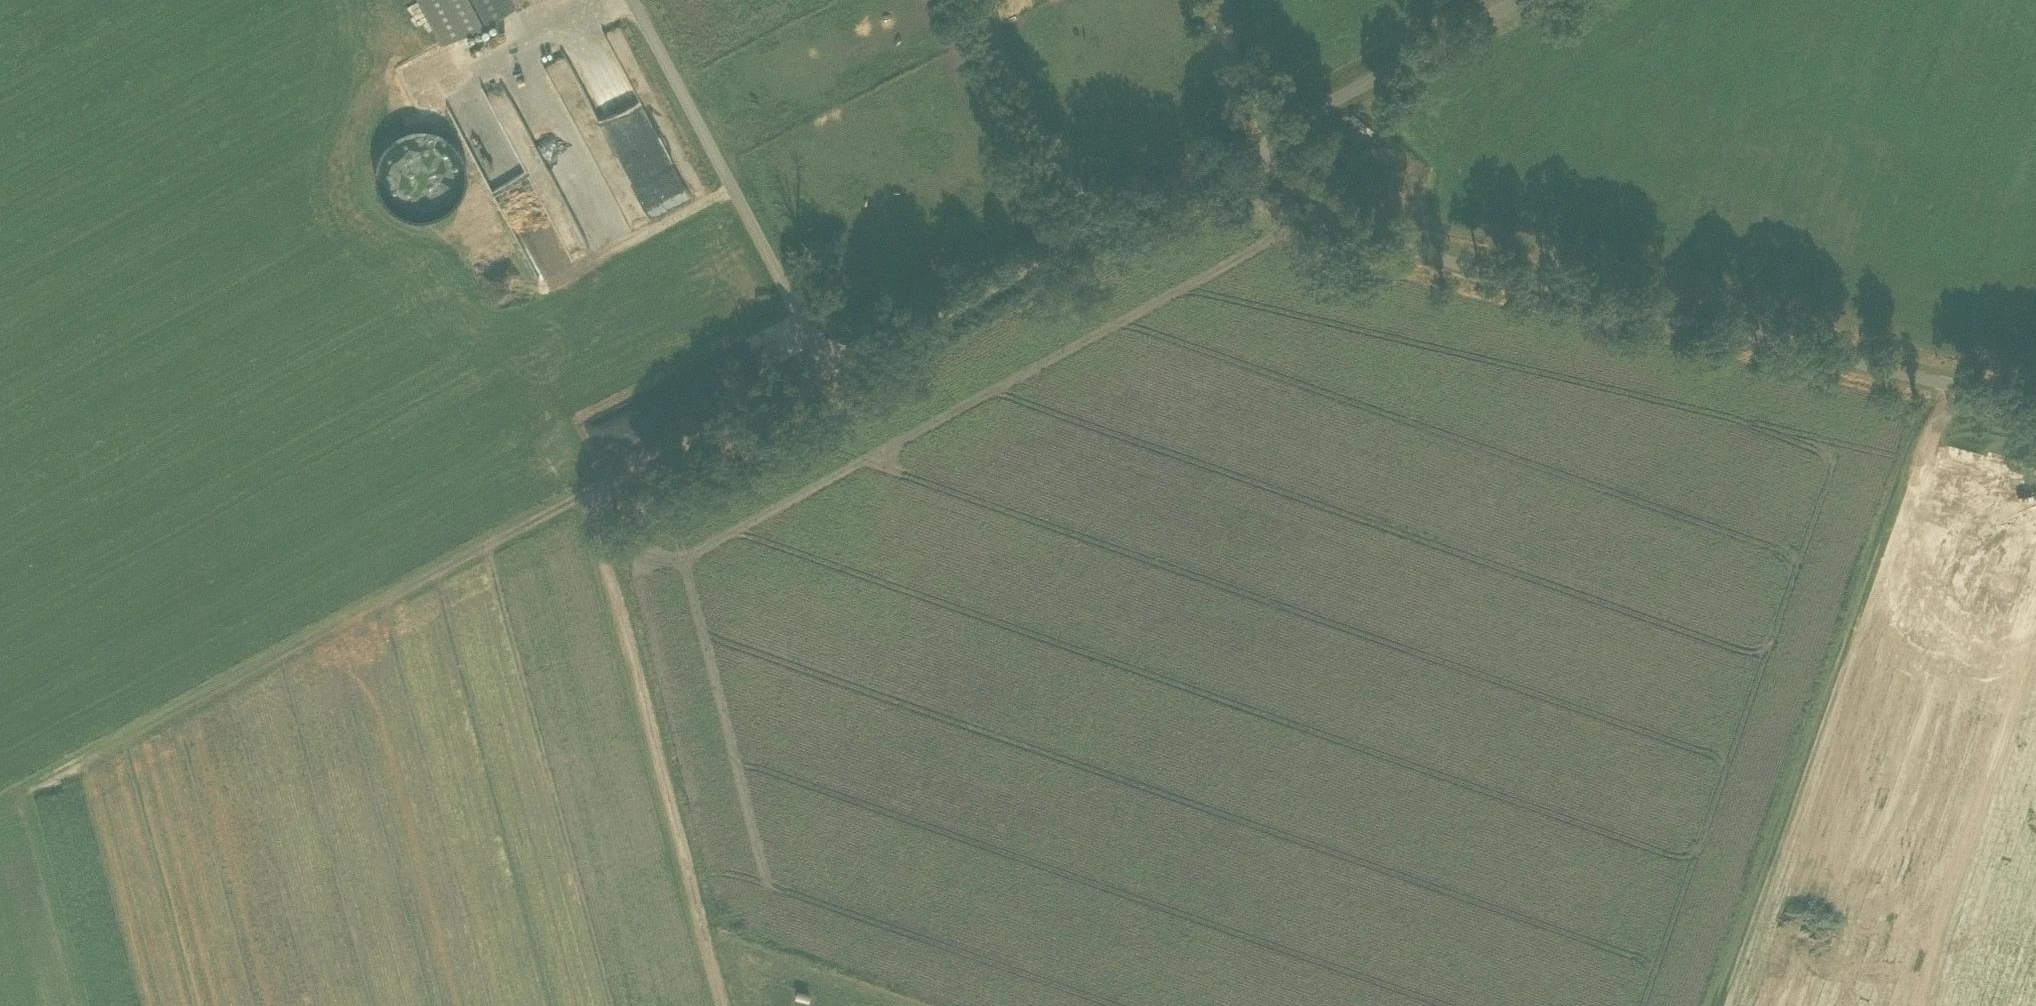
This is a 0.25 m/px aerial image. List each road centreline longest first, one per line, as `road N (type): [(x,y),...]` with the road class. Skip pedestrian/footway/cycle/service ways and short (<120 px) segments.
road 1 (unclassified): [(1266,140),(832,367),(634,0)]
road 2 (unclassified): [(2035,404),(1370,236),(1314,206),(1278,166),(1266,140)]
road 3 (track): [(832,367),(726,433),(625,472),(599,493),(597,522),(724,1005)]
road 4 (unclassified): [(1266,140),(1521,0)]

